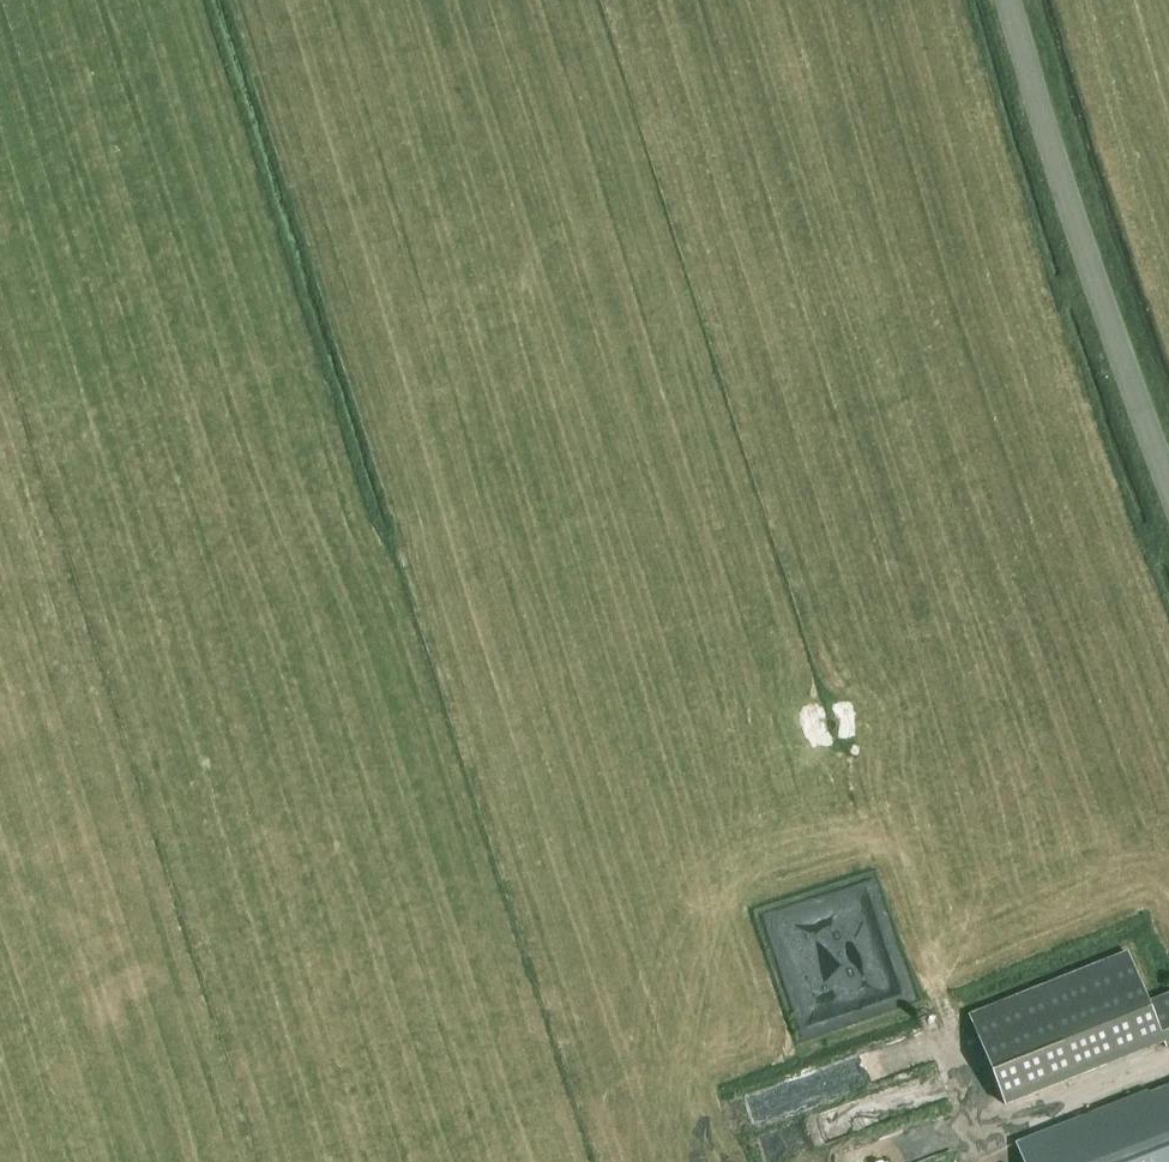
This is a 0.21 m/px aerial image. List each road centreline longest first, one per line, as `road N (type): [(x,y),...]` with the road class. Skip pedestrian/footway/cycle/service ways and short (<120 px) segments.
road 1 (unclassified): [(1168,479),(1008,0)]

